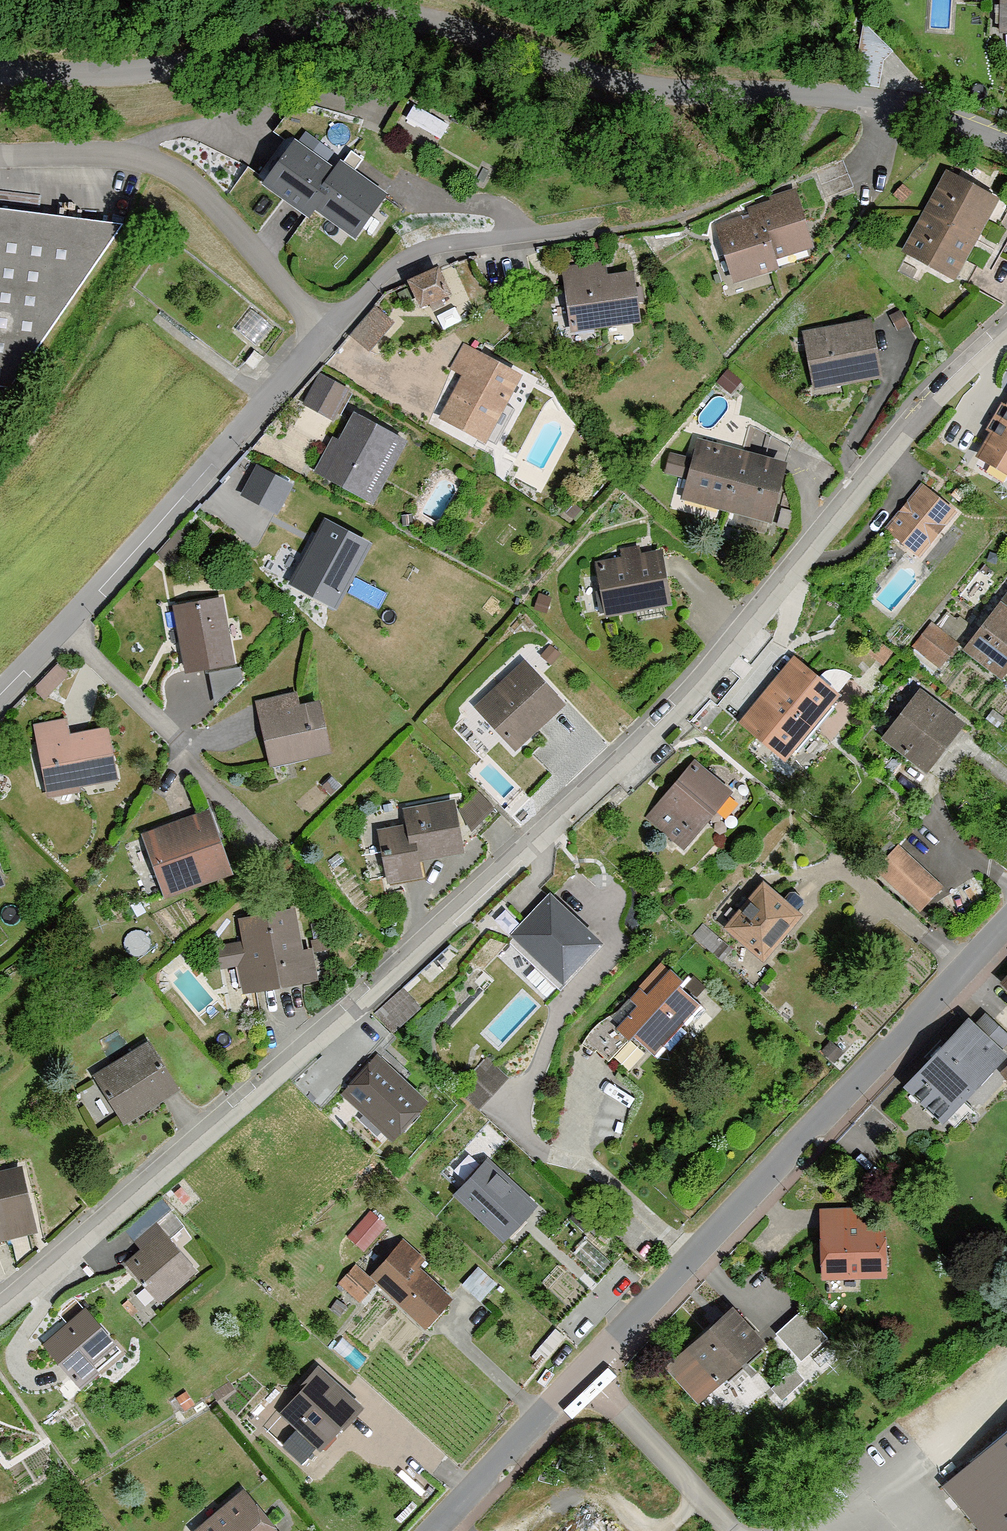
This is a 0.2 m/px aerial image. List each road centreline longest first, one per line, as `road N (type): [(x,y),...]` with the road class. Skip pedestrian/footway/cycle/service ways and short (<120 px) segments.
road 1 (residential): [(0,1307),(676,718),(922,418),(1006,328)]
road 2 (residential): [(1006,147),(894,105),(828,94),(654,88),(417,18),(335,19),(144,71),(0,72)]
road 3 (tertiary): [(1006,917),(437,1530)]
road 4 (residential): [(0,690),(326,328),(395,267),(455,243),(598,226)]

